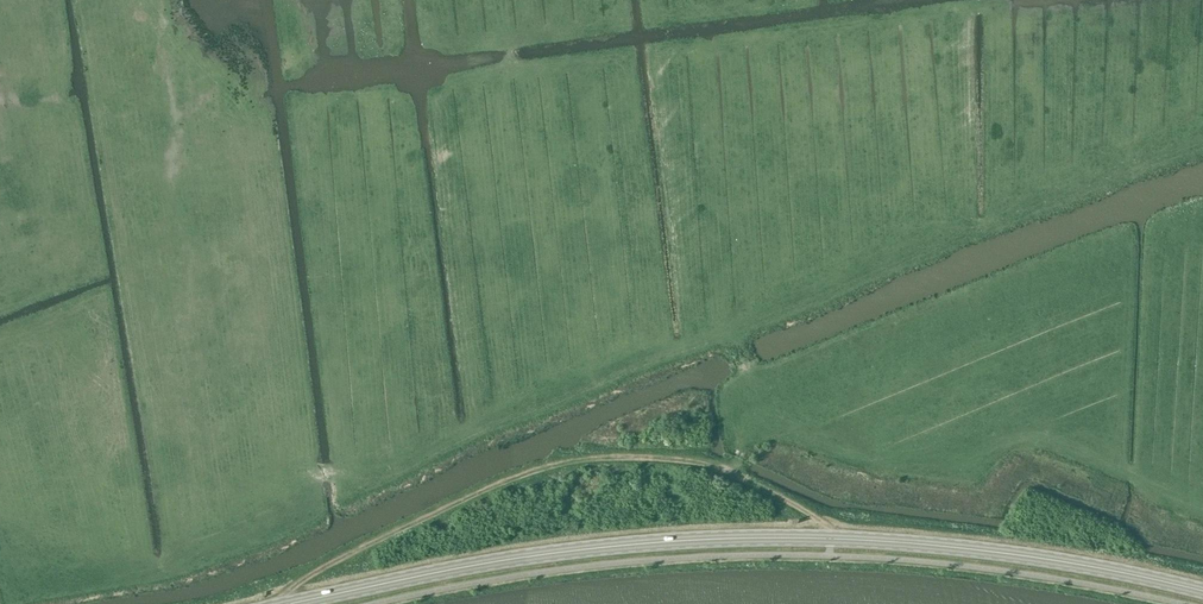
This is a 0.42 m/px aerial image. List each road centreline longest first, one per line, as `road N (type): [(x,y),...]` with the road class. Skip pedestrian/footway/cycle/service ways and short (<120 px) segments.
road 1 (primary): [(1202,591),(1007,555),(811,539),(612,547),(291,603)]
road 2 (track): [(259,603),(516,473),(579,457),(665,456),(728,470),(837,529),(839,539)]

